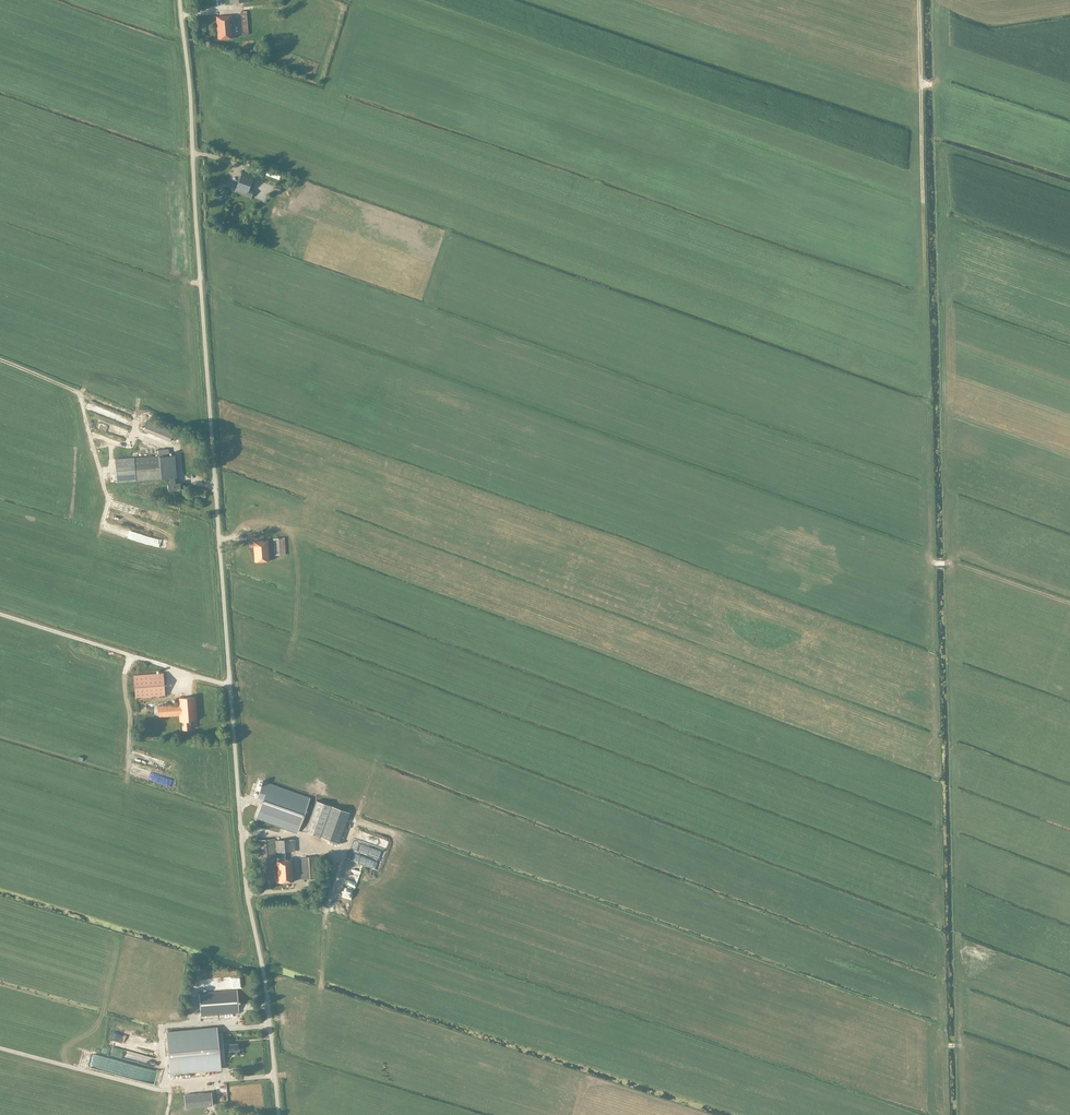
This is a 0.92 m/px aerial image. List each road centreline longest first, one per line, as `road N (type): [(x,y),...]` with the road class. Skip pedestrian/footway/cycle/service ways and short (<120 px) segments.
road 1 (unclassified): [(278,1114),(265,982),(241,861),(180,0)]

